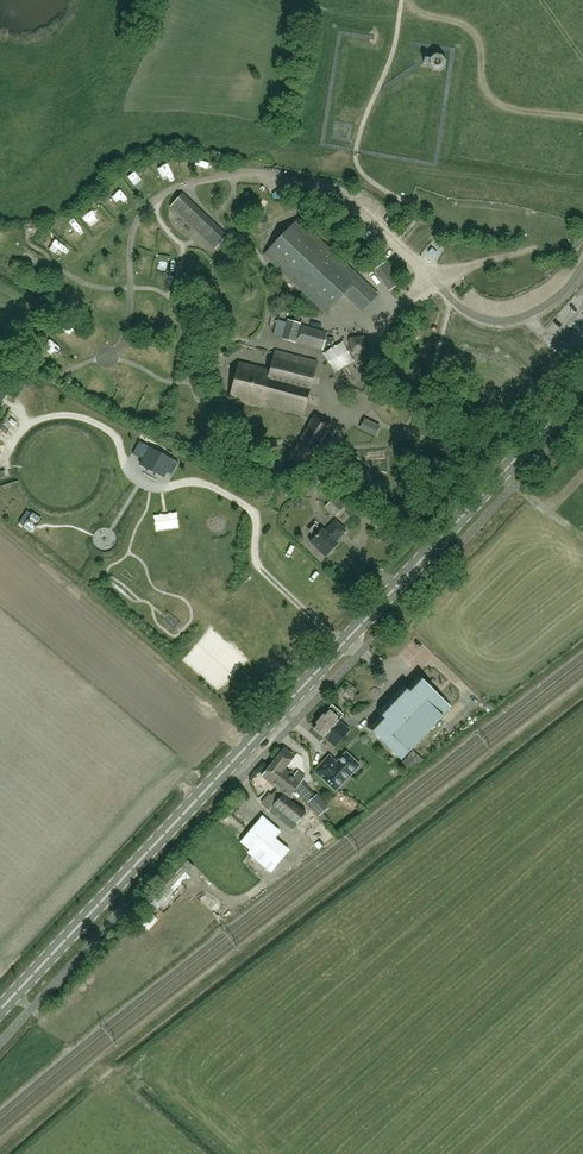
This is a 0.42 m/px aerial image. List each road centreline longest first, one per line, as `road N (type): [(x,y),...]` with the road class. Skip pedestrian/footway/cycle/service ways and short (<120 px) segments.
road 1 (secondary): [(0,1011),(582,386)]
road 2 (track): [(5,456),(25,430),(55,415),(51,390),(61,374),(119,349),(130,307),(131,240),(140,215),(166,192),(249,170),(337,188),(351,202)]
road 3 (track): [(55,415),(86,417),(118,435),(125,465),(166,487),(199,480),(257,516),(254,556),(261,568),(342,644)]
road 4 (unclassified): [(582,242),(454,217)]

